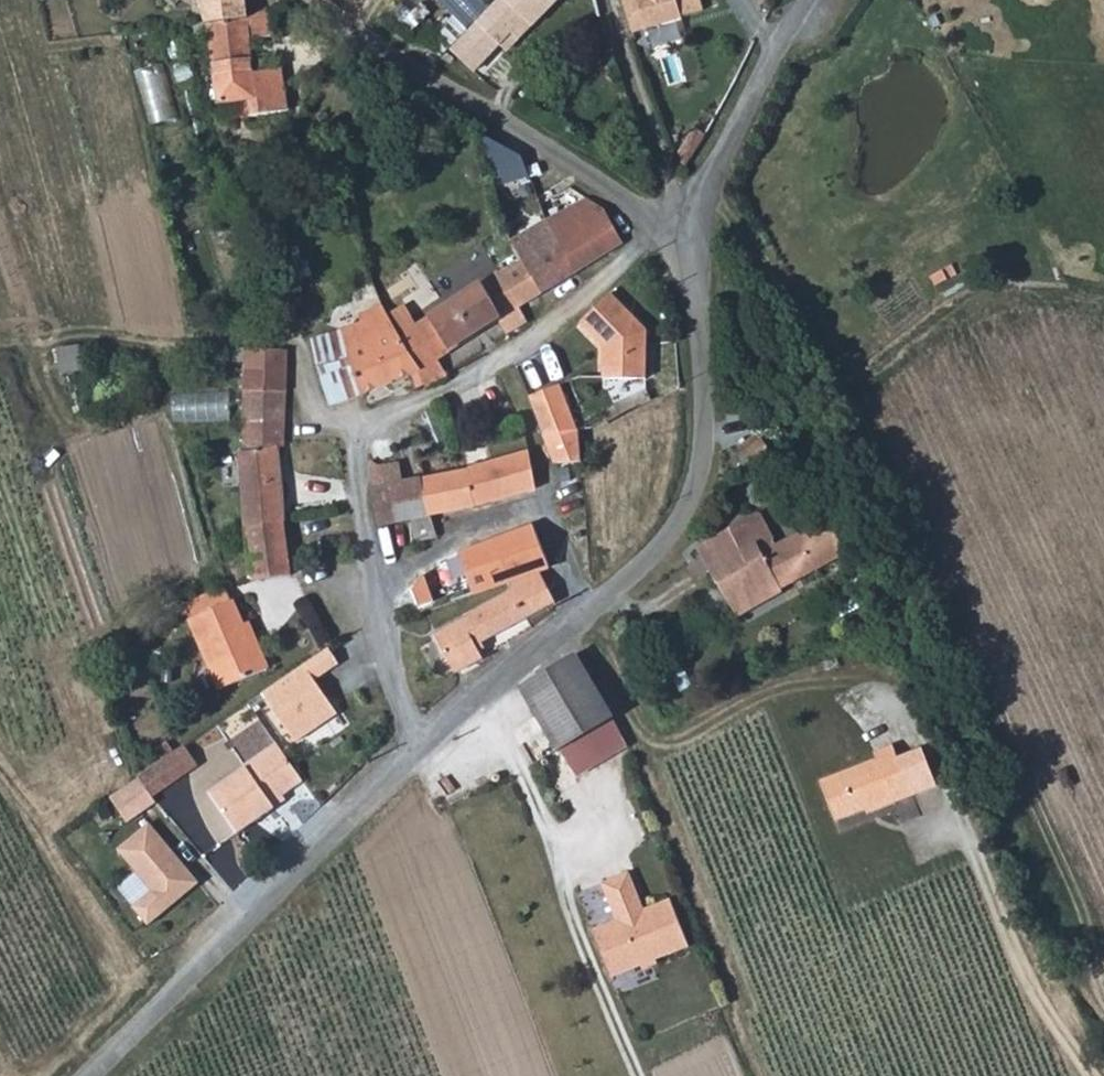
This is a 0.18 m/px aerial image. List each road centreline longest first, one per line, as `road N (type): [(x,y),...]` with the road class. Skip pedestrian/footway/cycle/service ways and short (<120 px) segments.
road 1 (track): [(1084,1075),(1039,1008),(900,717),(797,682),(659,745),(629,711),(589,607)]
road 2 (track): [(631,1075),(487,695)]

